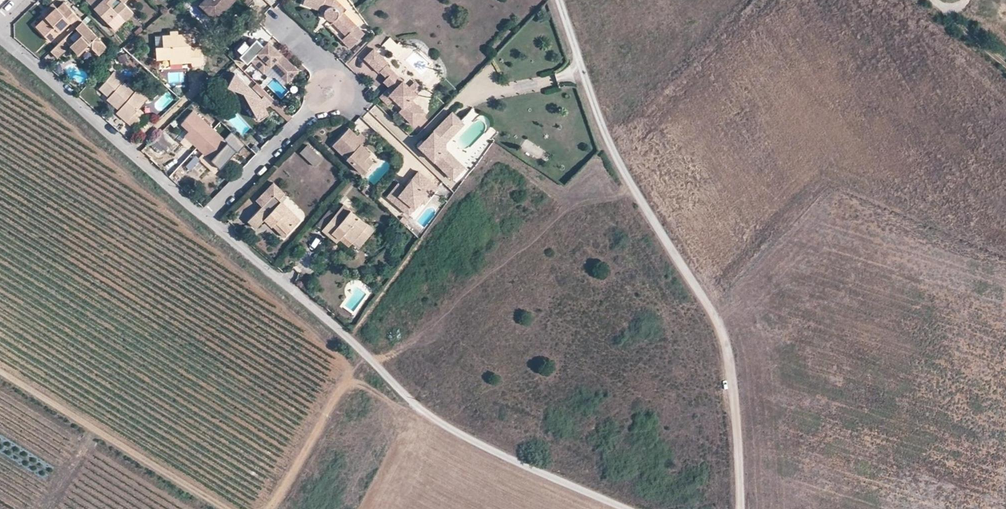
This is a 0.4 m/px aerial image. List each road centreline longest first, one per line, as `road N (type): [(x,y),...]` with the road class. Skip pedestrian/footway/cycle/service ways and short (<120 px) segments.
road 1 (track): [(558,0),(614,157),(727,336),(740,508)]
road 2 (track): [(347,342),(431,418),(623,508)]
road 3 (residential): [(0,40),(207,219)]
road 4 (track): [(275,508),(338,396),(355,382),(461,435)]
road 5 (track): [(0,369),(228,508)]
road 6 (residential): [(207,219),(331,91),(332,73),(288,31)]
road 7 (residential): [(207,219),(347,342)]

